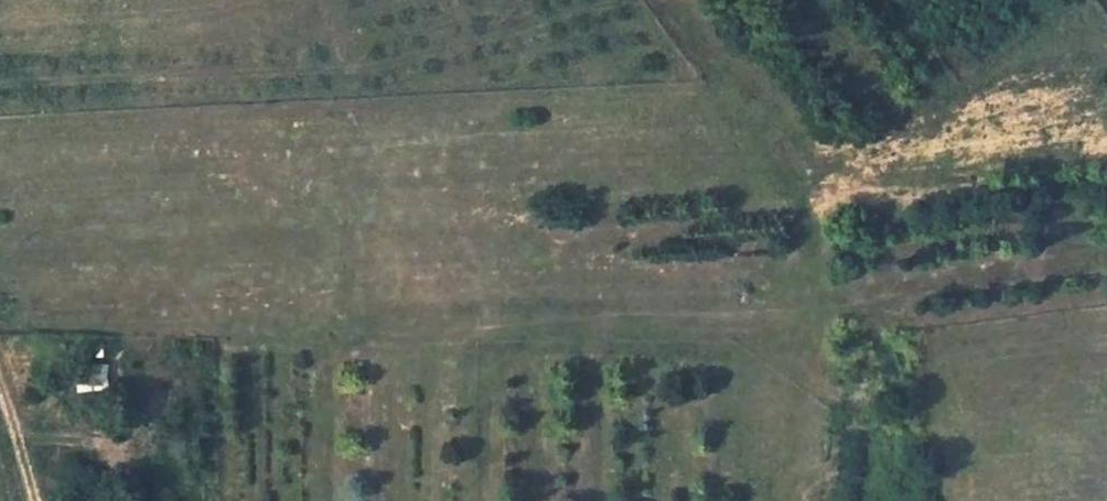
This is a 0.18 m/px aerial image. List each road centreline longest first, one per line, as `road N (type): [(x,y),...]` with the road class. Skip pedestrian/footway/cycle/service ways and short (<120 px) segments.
road 1 (track): [(0,386),(38,500)]

